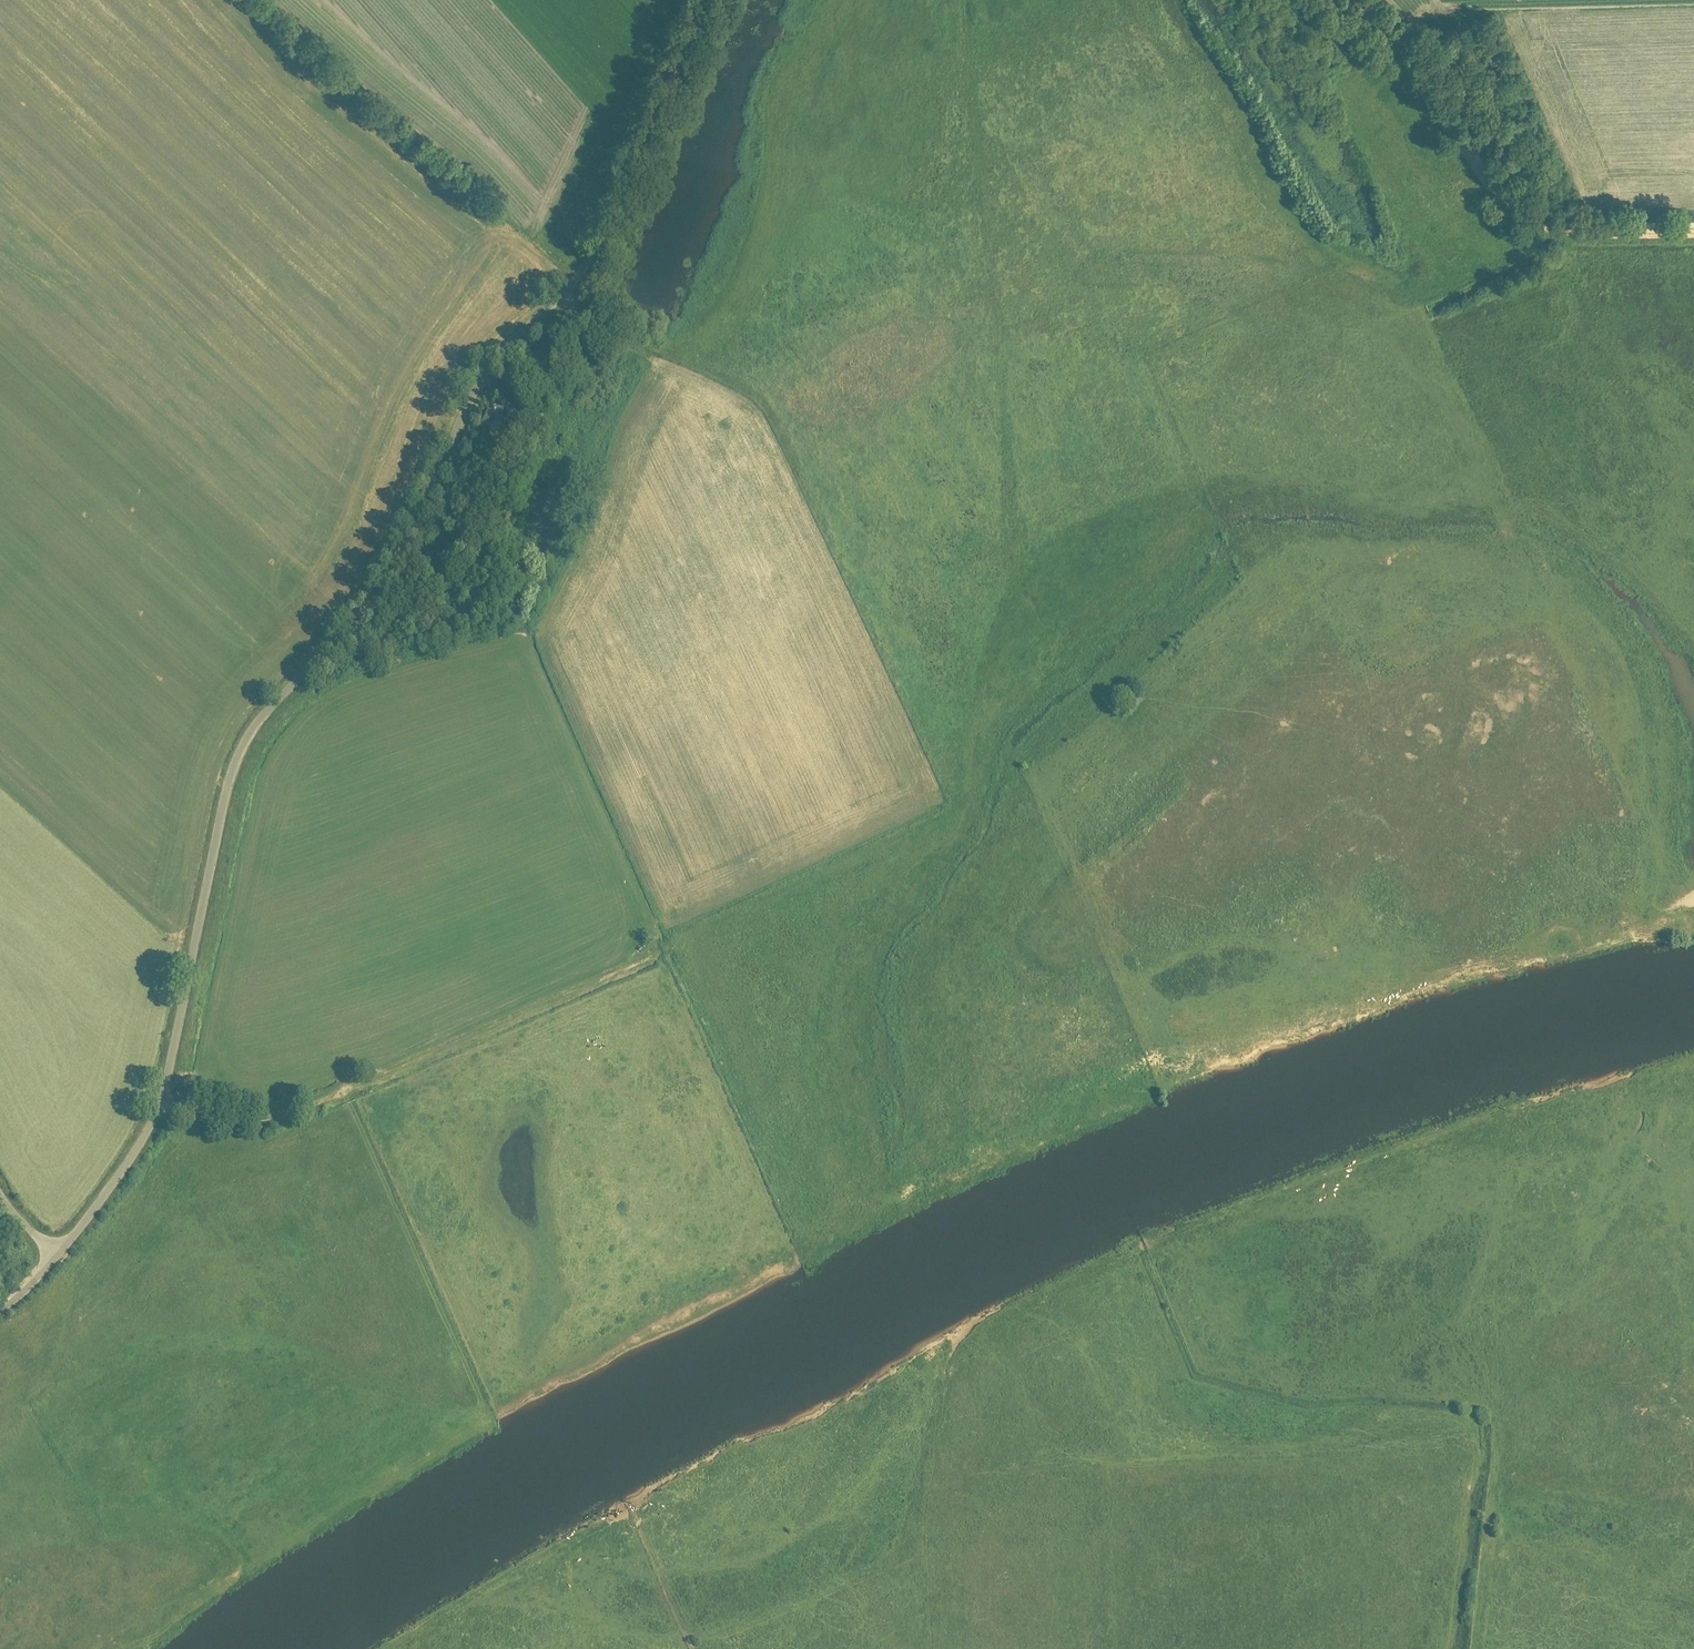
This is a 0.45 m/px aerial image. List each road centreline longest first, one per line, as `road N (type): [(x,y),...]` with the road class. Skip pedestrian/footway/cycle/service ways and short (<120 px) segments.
road 1 (unclassified): [(58,1253),(163,1101),(229,777),(246,740),(368,613),(490,361),(580,270),(598,240),(710,0)]
road 2 (track): [(163,1101),(225,1118),(278,1116),(664,947)]
road 3 (track): [(1693,232),(1564,232),(1521,216),(1474,169),(1381,39)]
road 4 (track): [(1554,230),(1524,270),(1425,313)]
road 5 (track): [(563,287),(635,350),(663,350)]

